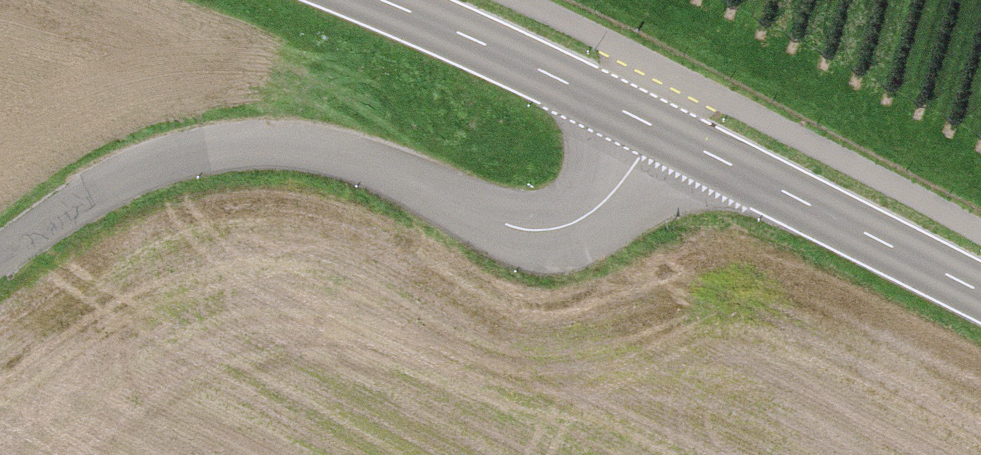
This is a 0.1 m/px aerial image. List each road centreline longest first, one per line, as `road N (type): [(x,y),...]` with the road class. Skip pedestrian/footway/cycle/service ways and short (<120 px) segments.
road 1 (unclassified): [(0,272),(131,185),(212,161),(285,157),(549,231),(589,216),(627,177),(656,127)]
road 2 (tertiary): [(980,290),(656,127)]
road 3 (tertiary): [(656,127),(382,0)]

